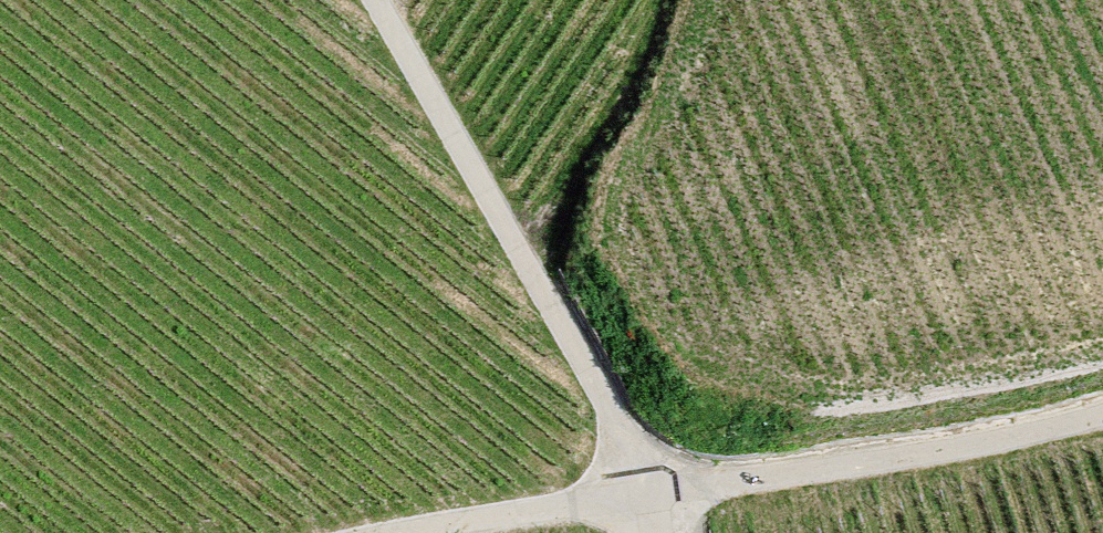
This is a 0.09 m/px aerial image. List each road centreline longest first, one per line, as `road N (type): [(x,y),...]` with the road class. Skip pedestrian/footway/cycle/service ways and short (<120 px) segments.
road 1 (track): [(377,0),(612,414),(645,494)]
road 2 (track): [(1102,415),(1001,440),(645,494)]
road 3 (track): [(392,532),(645,494)]

